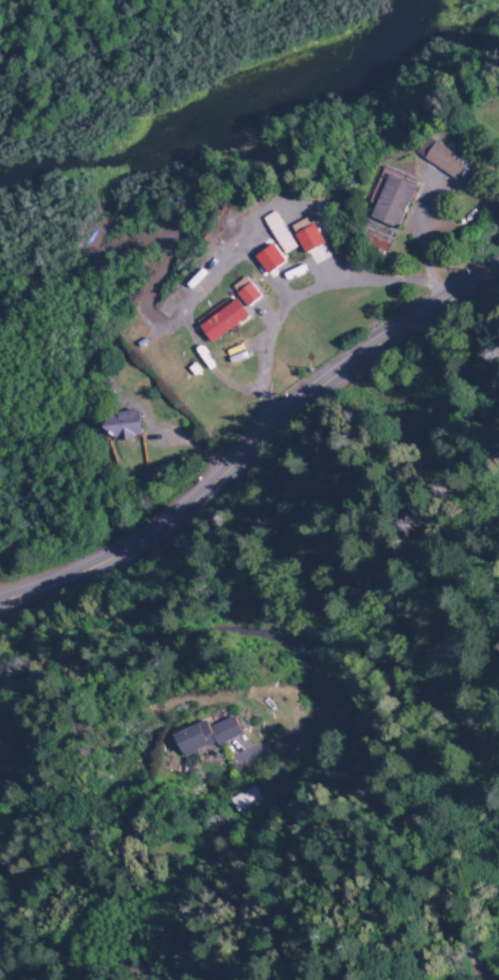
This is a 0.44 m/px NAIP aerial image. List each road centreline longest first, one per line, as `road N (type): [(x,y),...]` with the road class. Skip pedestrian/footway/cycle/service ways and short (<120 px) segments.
road 1 (secondary): [(0,603),(27,599),(127,553),(321,382),(498,268)]
road 2 (residential): [(435,979),(427,928),(398,862),(357,837),(267,863),(134,865),(85,887),(40,953),(0,961)]
road 3 (residential): [(238,761),(287,738),(313,703),(306,663),(263,636),(203,643),(102,630),(30,635),(27,599)]

